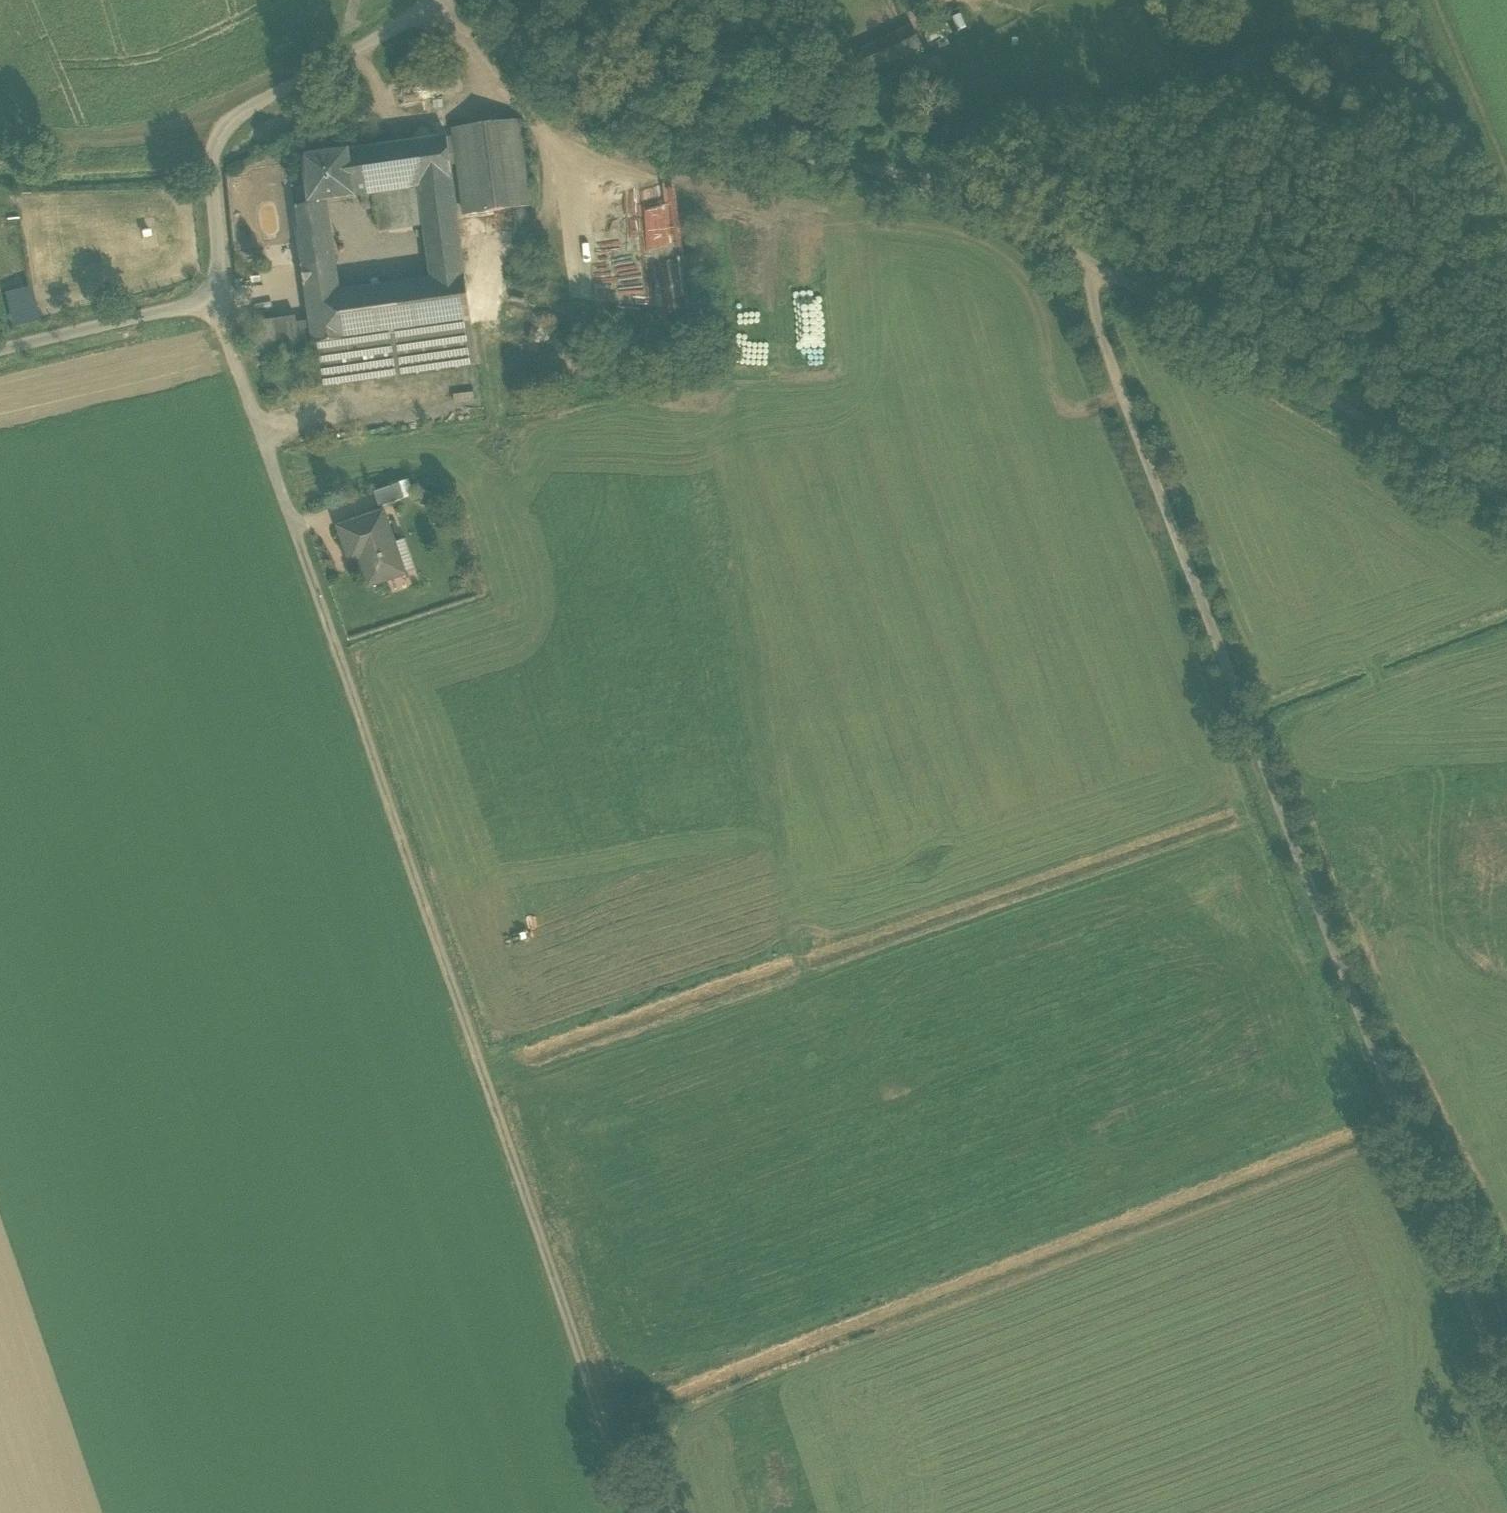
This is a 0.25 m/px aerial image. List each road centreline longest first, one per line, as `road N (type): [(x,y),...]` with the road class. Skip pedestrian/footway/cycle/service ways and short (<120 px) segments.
road 1 (track): [(1506,1390),(1120,389),(1091,287),(1102,270),(1506,508)]
road 2 (track): [(636,1512),(217,311),(202,295)]
road 3 (unclassified): [(428,3),(453,28),(729,140),(1003,201),(1102,270)]
road 4 (unclassified): [(0,349),(181,307),(202,295),(219,255),(210,173),(217,138),(243,110),(360,51),(428,3)]
road 5 (track): [(1506,189),(1430,0)]

